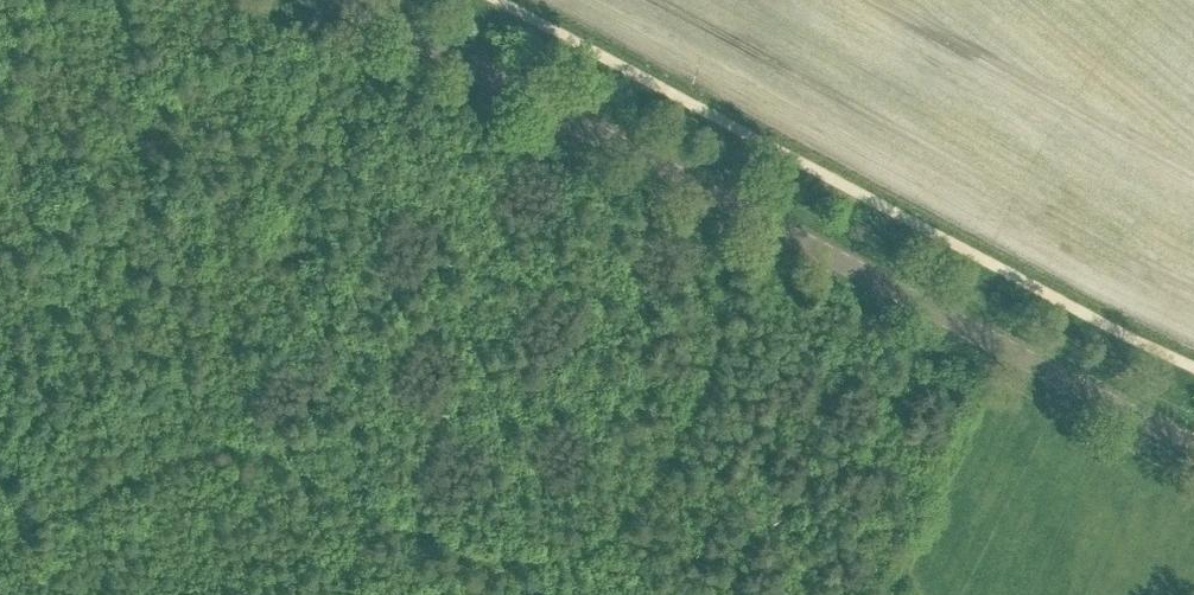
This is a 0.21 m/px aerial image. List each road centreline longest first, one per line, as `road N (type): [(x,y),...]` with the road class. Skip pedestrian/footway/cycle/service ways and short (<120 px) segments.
road 1 (tertiary): [(1193,446),(342,0)]

